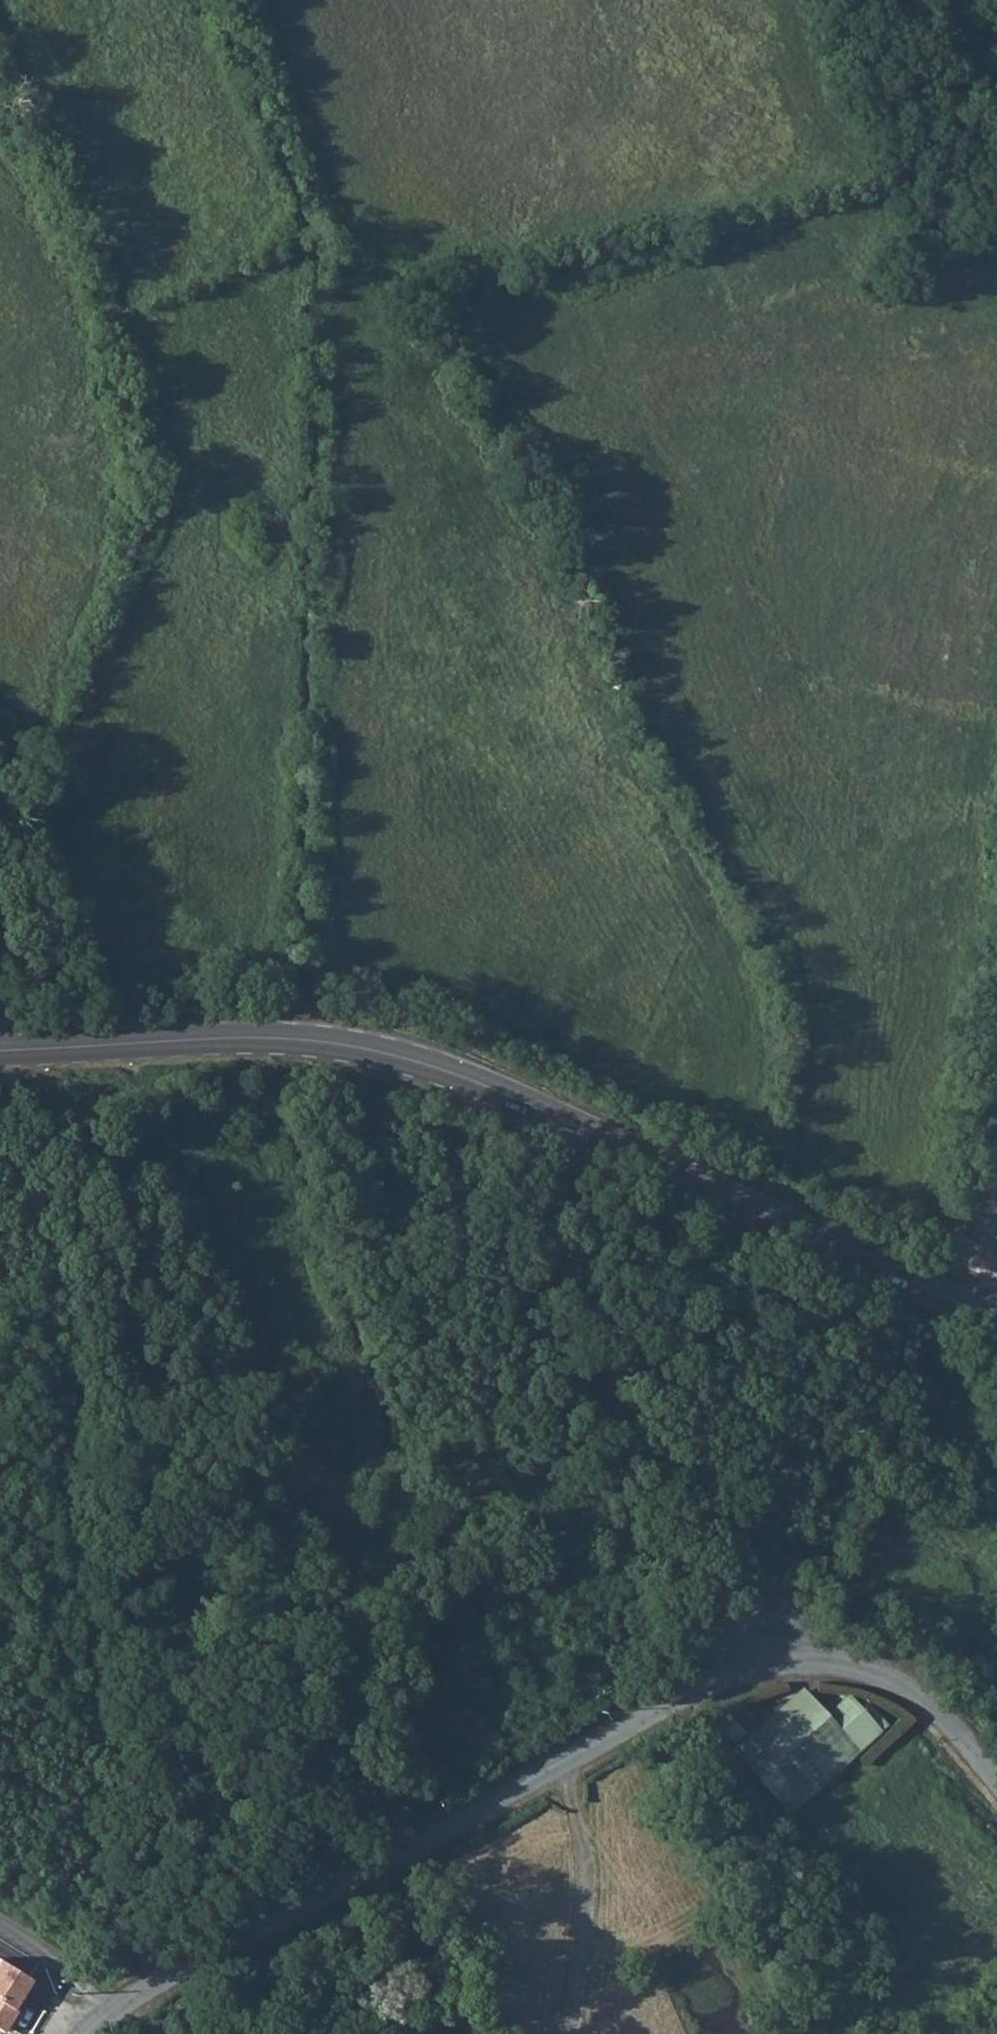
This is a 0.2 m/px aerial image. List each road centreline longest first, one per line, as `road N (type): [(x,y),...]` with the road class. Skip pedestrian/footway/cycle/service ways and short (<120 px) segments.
road 1 (unclassified): [(74,2033),(162,1969),(721,1674),(825,1659),(885,1677),(930,1703),(996,1783)]
road 2 (secondary): [(996,1326),(542,1113),(385,1057),(288,1039),(0,1052)]

